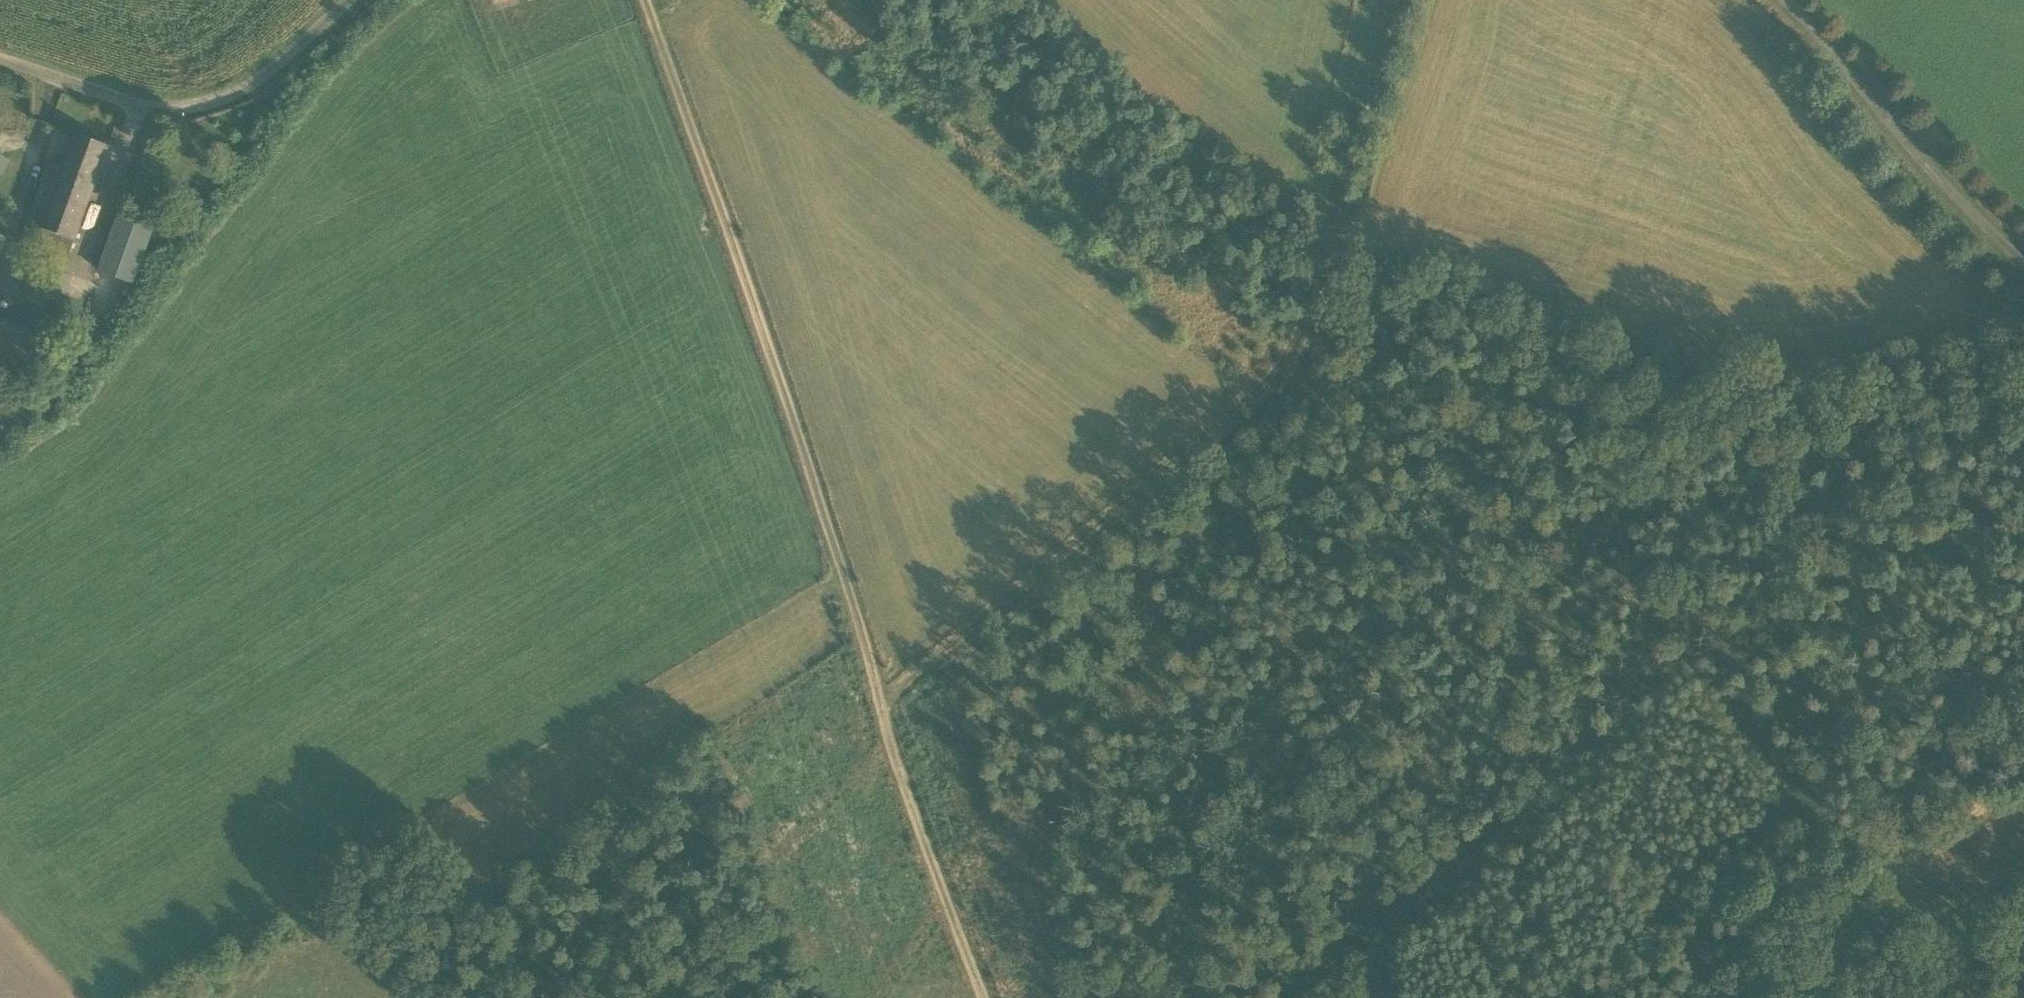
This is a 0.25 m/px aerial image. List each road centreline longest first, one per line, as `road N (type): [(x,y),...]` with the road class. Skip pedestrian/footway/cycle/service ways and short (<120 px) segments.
road 1 (track): [(881,713),(1287,354),(1330,234),(1387,0)]
road 2 (track): [(645,0),(854,605),(881,713)]
road 3 (unclassified): [(0,58),(142,98),(187,98),(248,80),(346,0)]
road 4 (unclassified): [(2023,248),(1789,0)]
road 5 (track): [(881,713),(984,997)]

